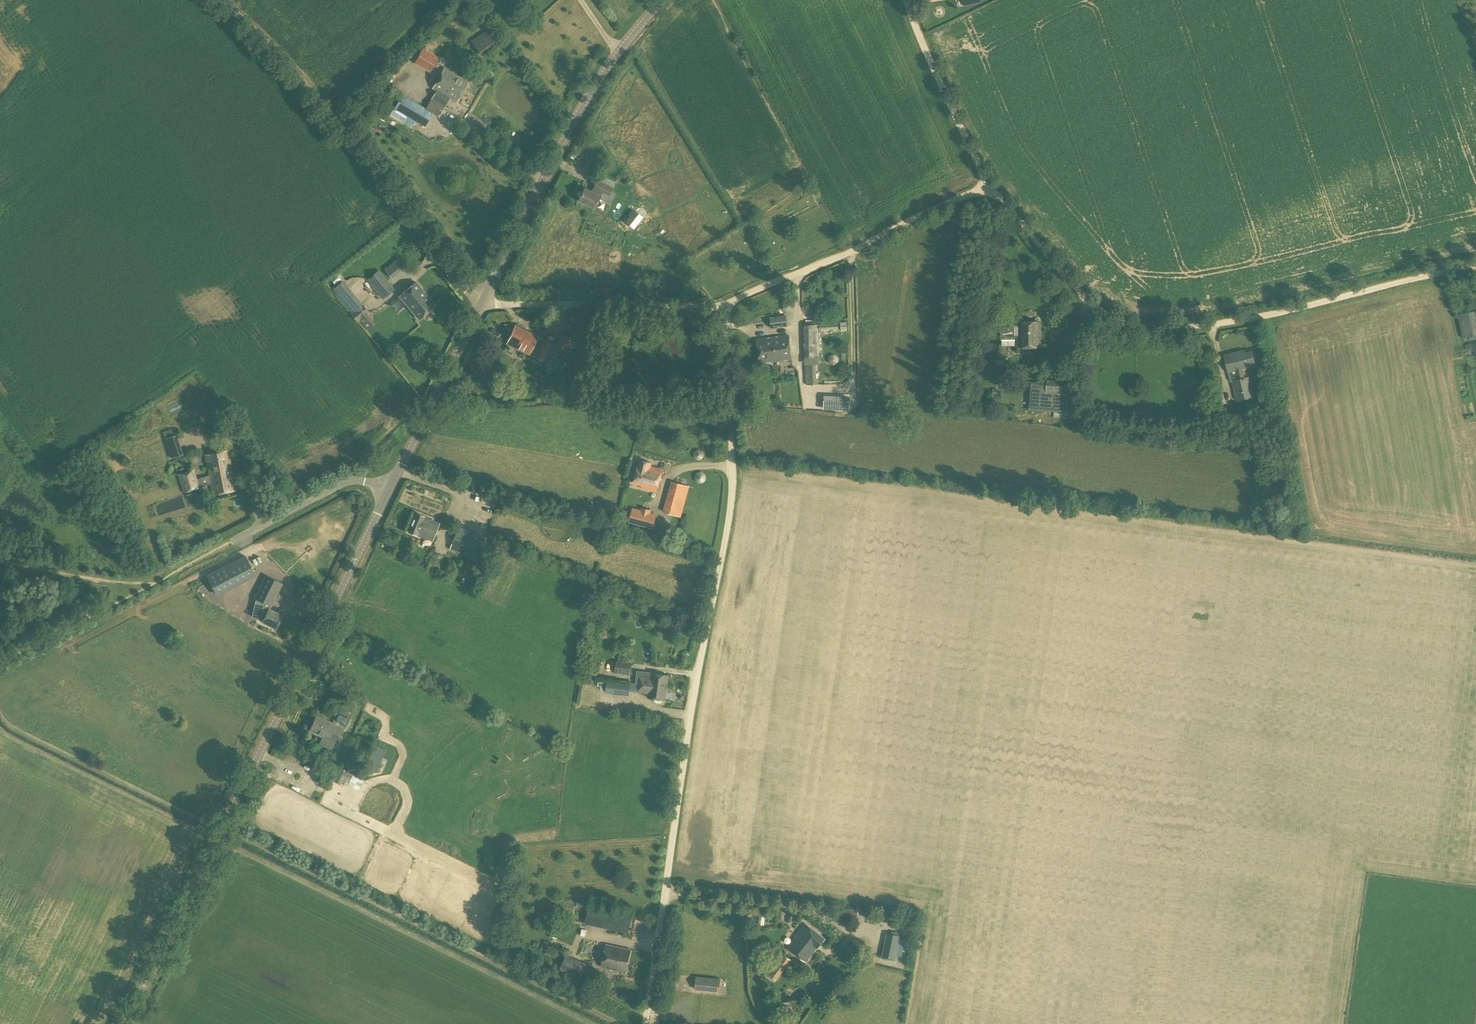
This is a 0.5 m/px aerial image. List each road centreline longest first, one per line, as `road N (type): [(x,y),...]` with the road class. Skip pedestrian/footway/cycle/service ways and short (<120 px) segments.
road 1 (track): [(724,306),(734,492),(643,1023)]
road 2 (tertiary): [(125,1023),(391,488)]
road 3 (track): [(1475,266),(1254,316),(1160,327),(1093,311),(988,184)]
road 4 (unclassified): [(483,303),(285,61),(222,0)]
road 5 (tertiary): [(483,303),(592,91),(663,0)]
road 6 (track): [(988,184),(724,306)]
road 7 (track): [(0,662),(231,542)]
road 8 (track): [(724,306),(483,303)]
road 9 (tertiary): [(391,488),(483,303)]
road 10 (track): [(988,184),(906,0)]
road 11 (unclassified): [(231,542),(347,480),(391,488)]
road 12 (track): [(0,561),(153,583)]

